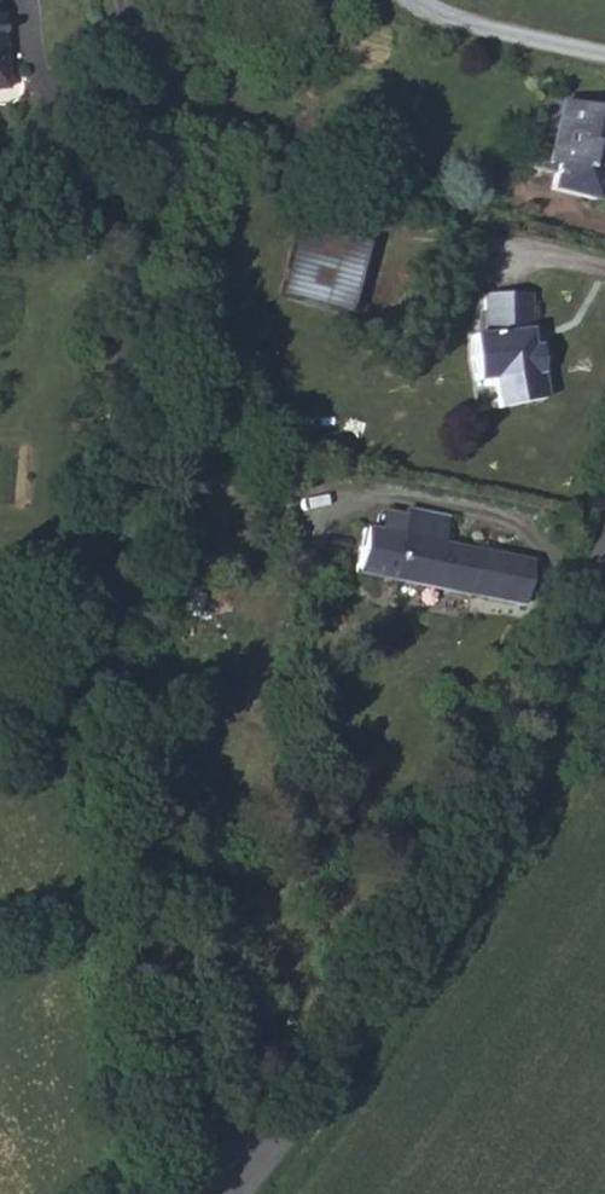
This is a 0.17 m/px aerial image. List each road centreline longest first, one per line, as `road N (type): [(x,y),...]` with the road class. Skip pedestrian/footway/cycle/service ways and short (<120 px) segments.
road 1 (unclassified): [(101,0),(121,881),(155,1093),(223,1193)]
road 2 (unclassified): [(604,583),(500,816),(336,1077),(241,1193)]
road 3 (residential): [(604,61),(441,22),(410,0)]

